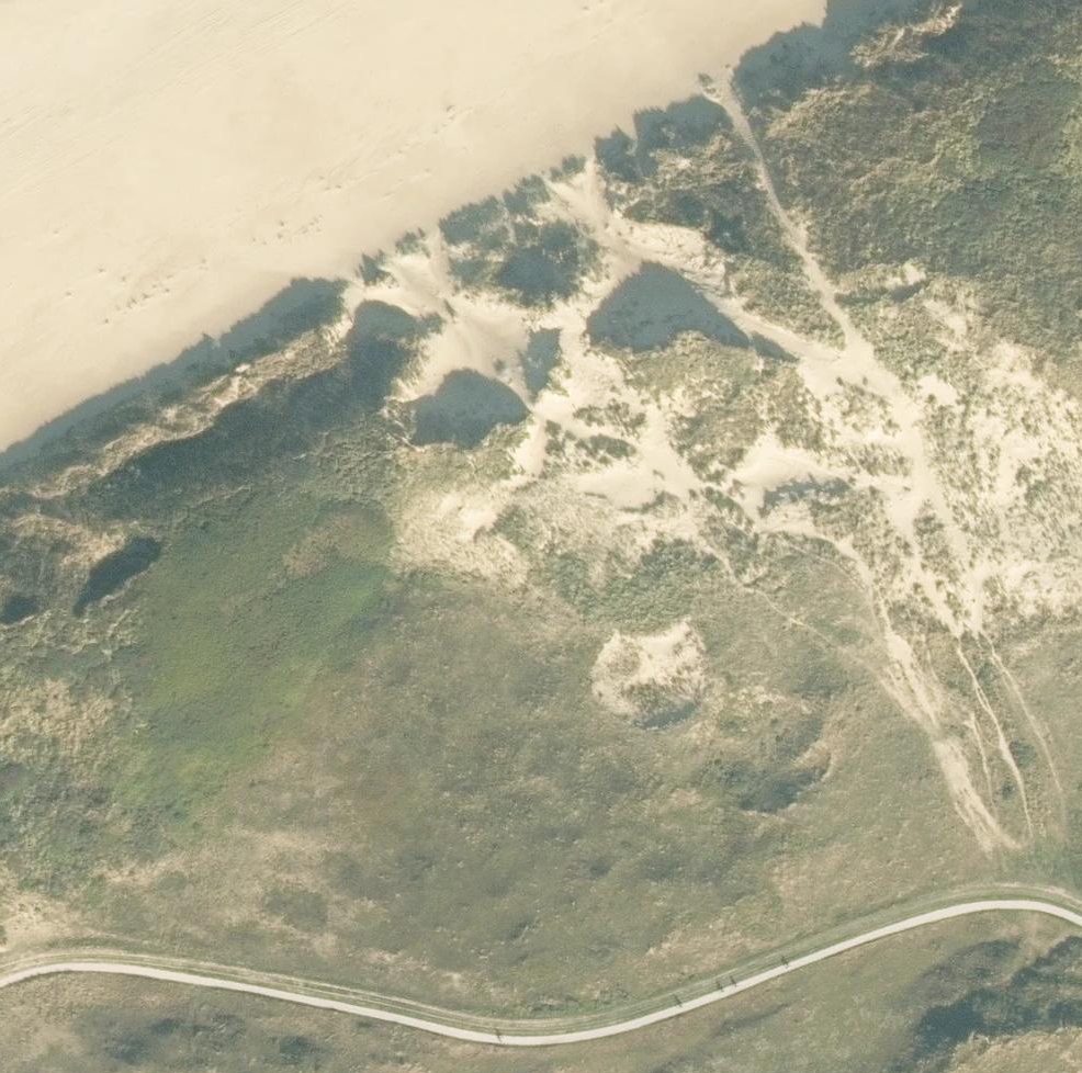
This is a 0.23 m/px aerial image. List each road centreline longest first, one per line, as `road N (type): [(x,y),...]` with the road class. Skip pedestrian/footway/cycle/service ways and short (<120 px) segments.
road 1 (track): [(1081,906),(992,889),(926,901),(642,1005),(547,1024),(480,1022),(144,957),(56,954),(0,968)]

